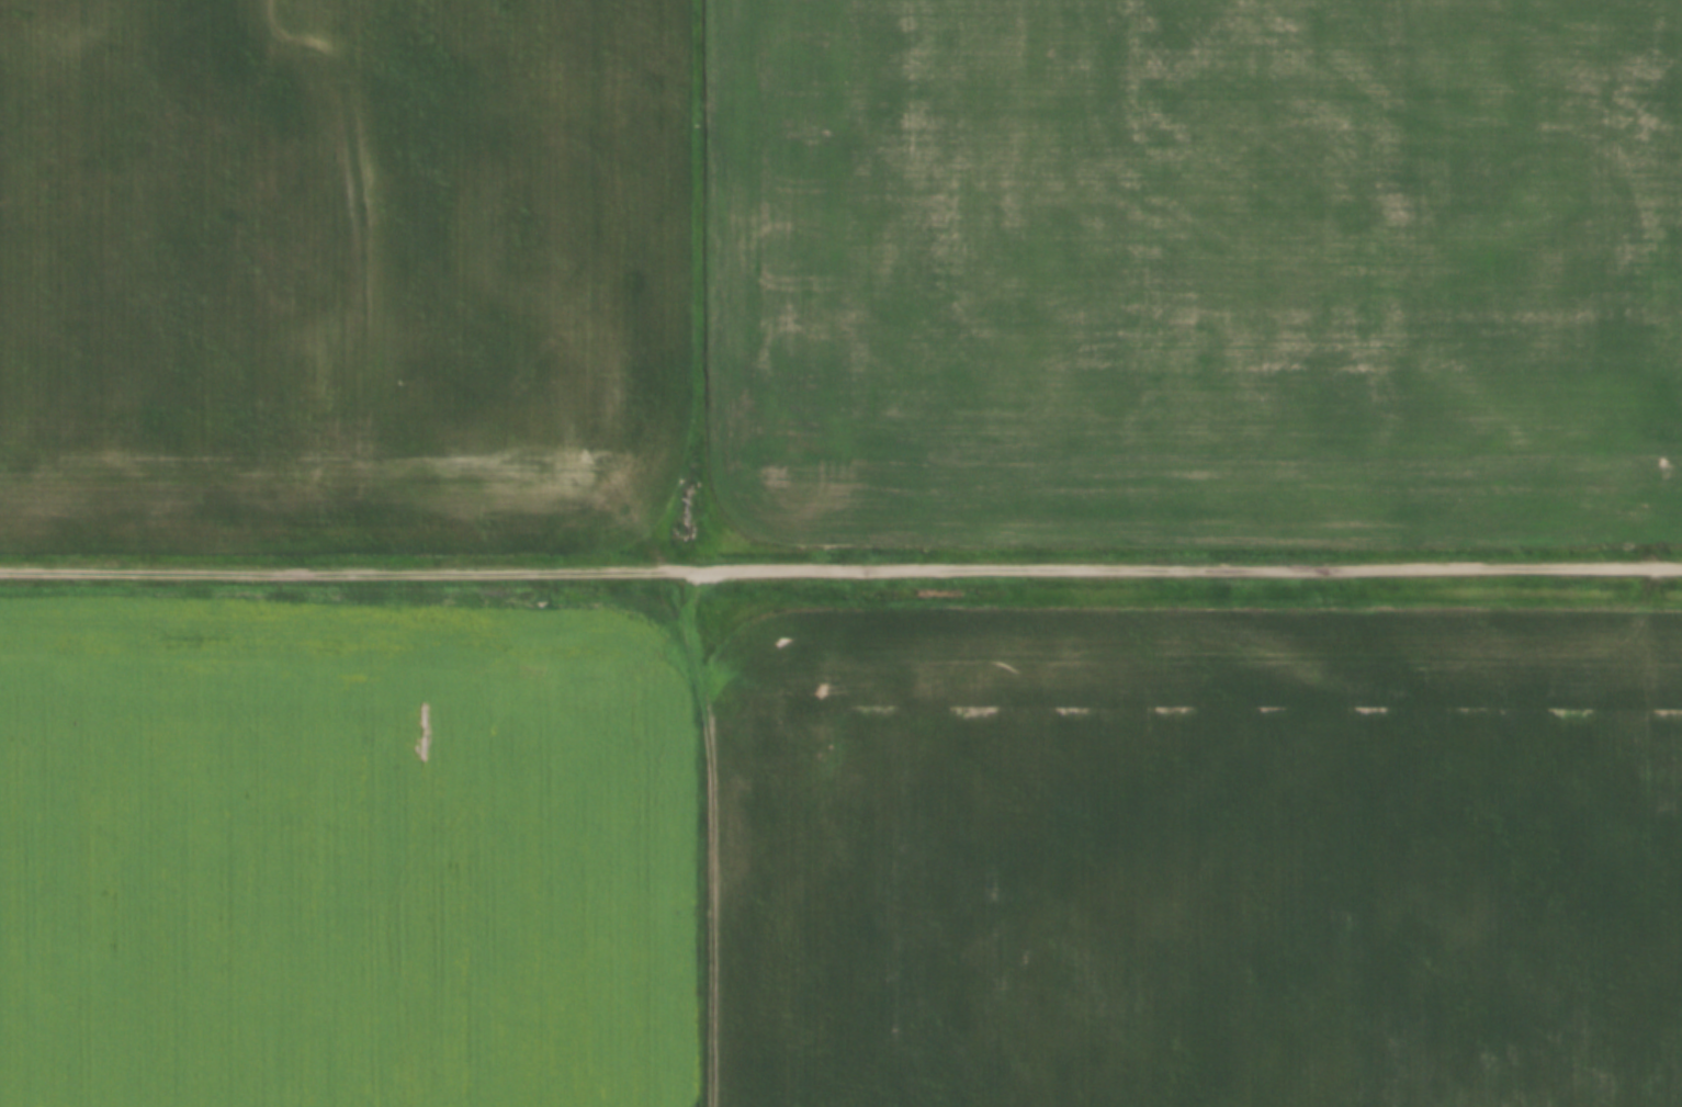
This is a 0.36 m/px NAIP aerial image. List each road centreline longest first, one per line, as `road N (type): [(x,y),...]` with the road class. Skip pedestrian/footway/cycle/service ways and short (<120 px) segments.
road 1 (residential): [(0,569),(1681,569)]
road 2 (track): [(702,1106),(695,569)]

